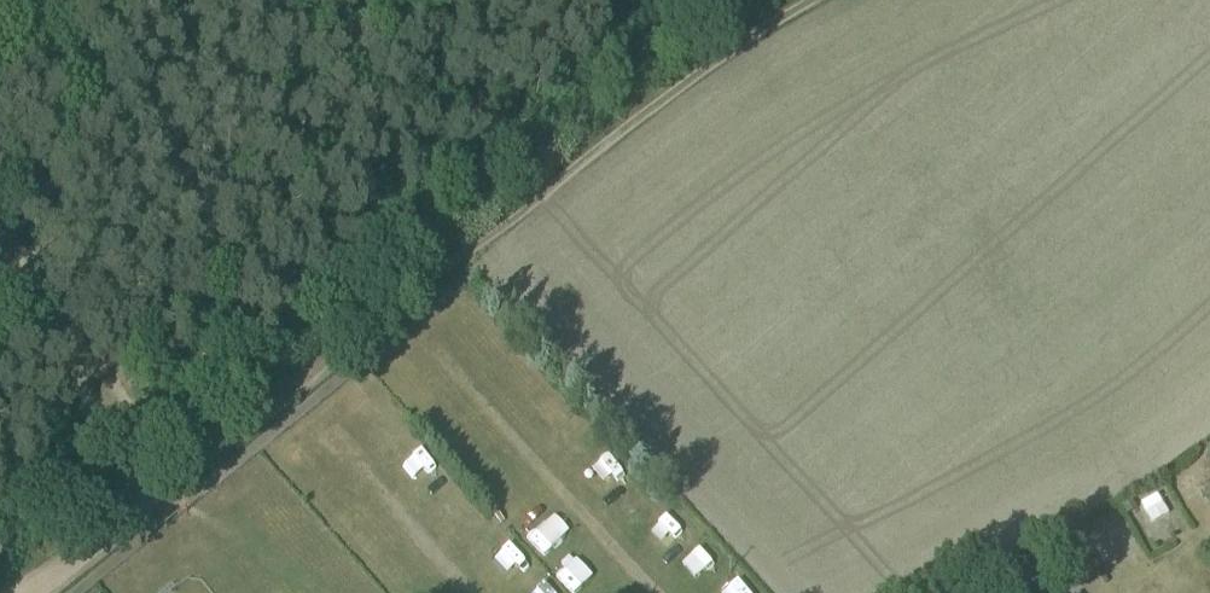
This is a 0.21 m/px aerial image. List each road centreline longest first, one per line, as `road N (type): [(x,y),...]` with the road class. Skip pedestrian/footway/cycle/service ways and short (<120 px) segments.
road 1 (track): [(832,0),(641,118),(165,500),(37,592)]
road 2 (track): [(656,592),(438,352)]
road 3 (track): [(0,258),(62,329),(160,504)]
road 4 (track): [(469,592),(332,436)]

